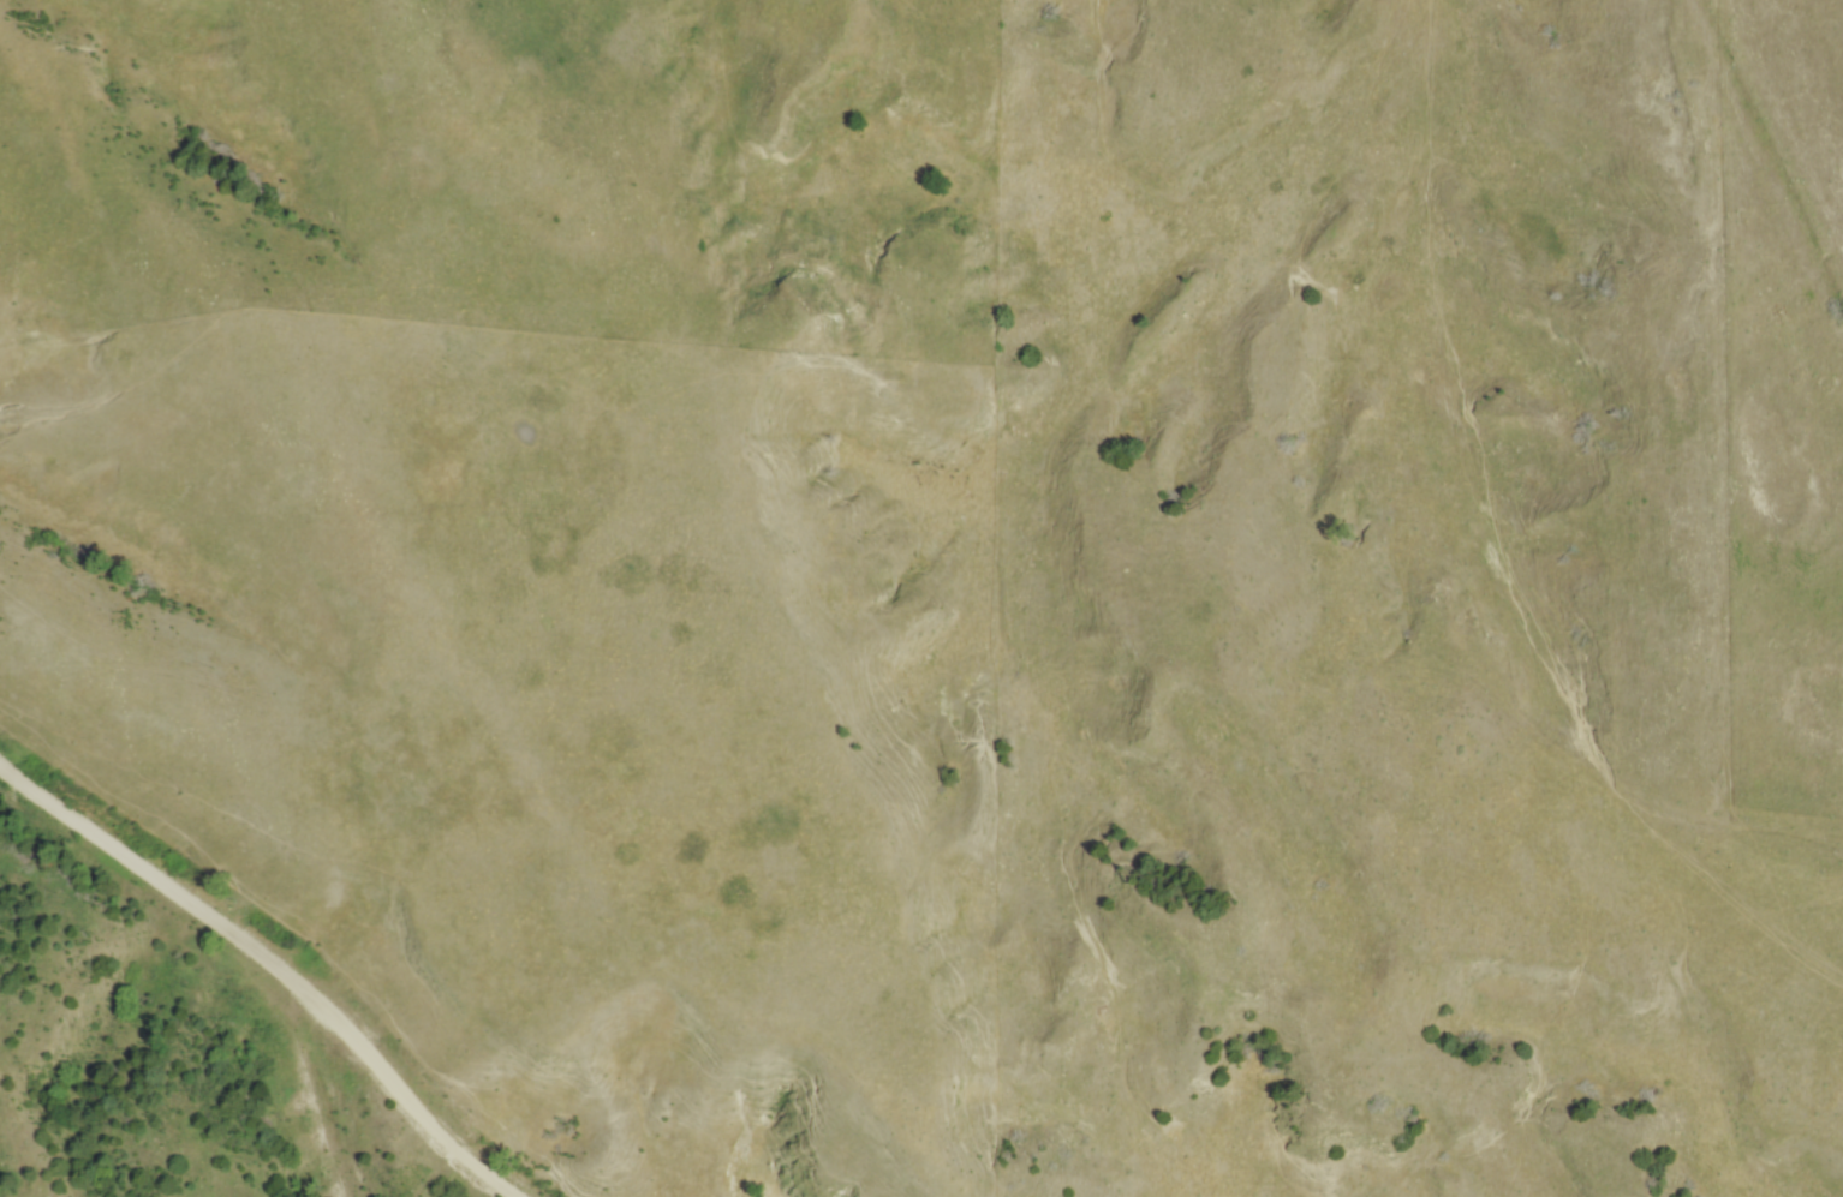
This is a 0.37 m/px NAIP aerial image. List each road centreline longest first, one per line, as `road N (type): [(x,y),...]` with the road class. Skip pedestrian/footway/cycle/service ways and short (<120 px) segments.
road 1 (residential): [(0,770),(314,1000),(471,1166),(512,1196)]

